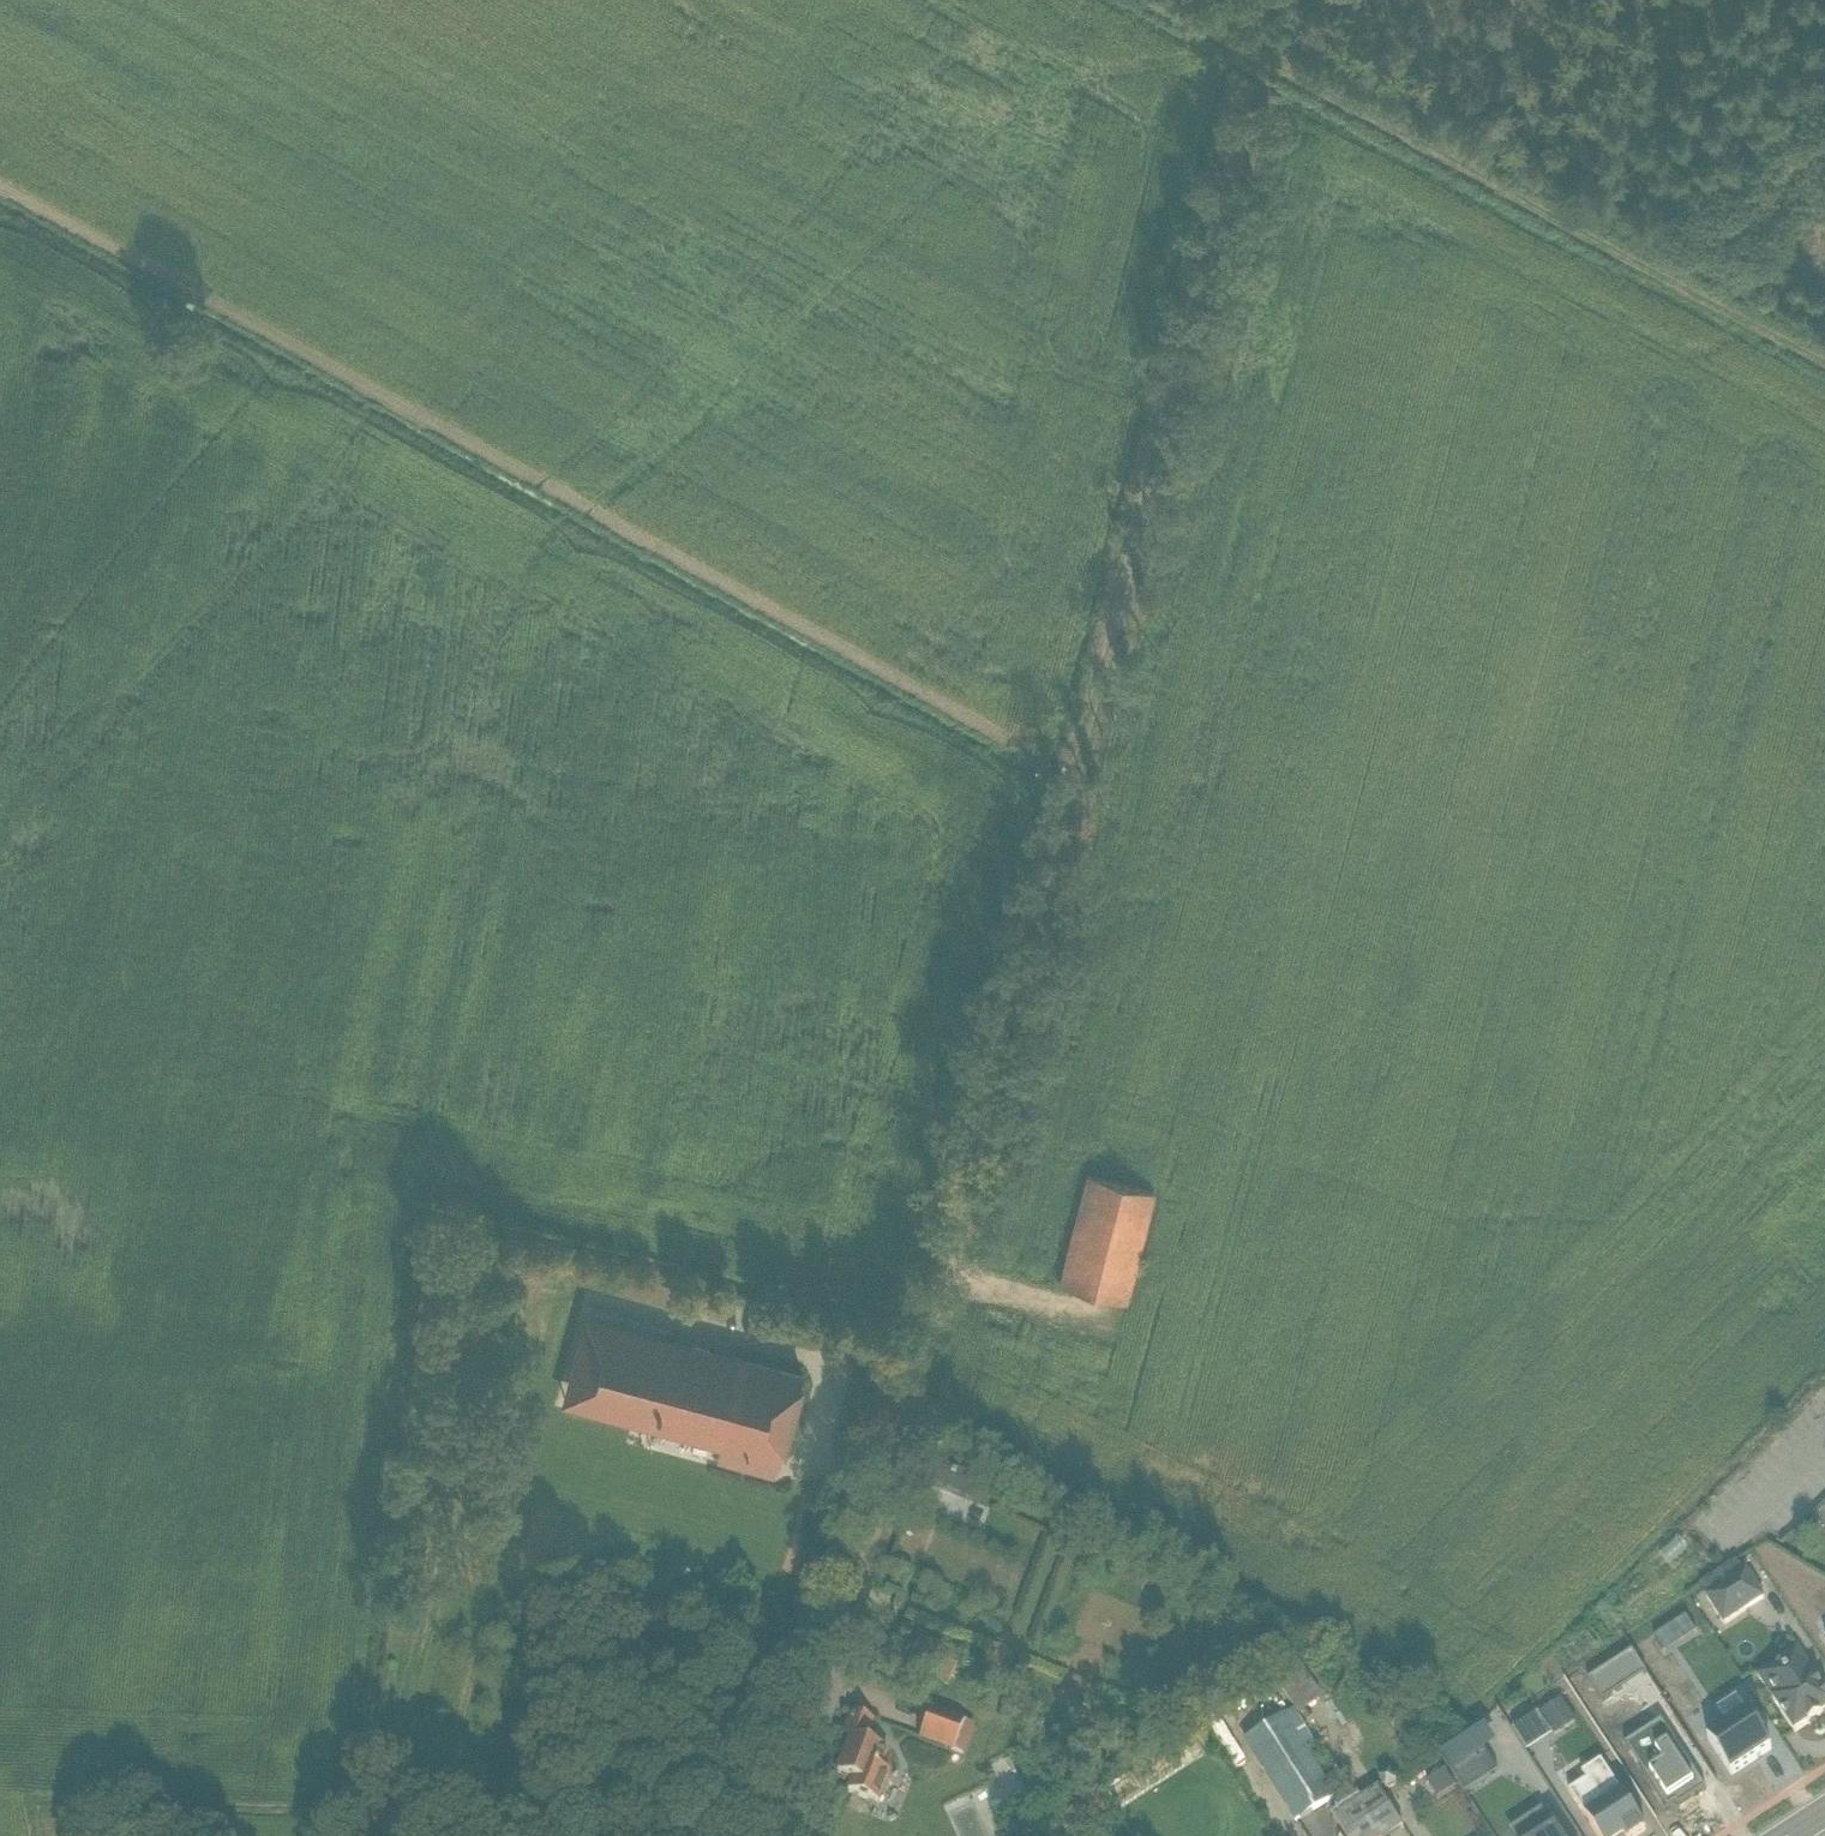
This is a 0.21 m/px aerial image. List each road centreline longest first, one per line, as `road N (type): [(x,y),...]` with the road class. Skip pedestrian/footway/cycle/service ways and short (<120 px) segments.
road 1 (track): [(1135,0),(1824,368)]

